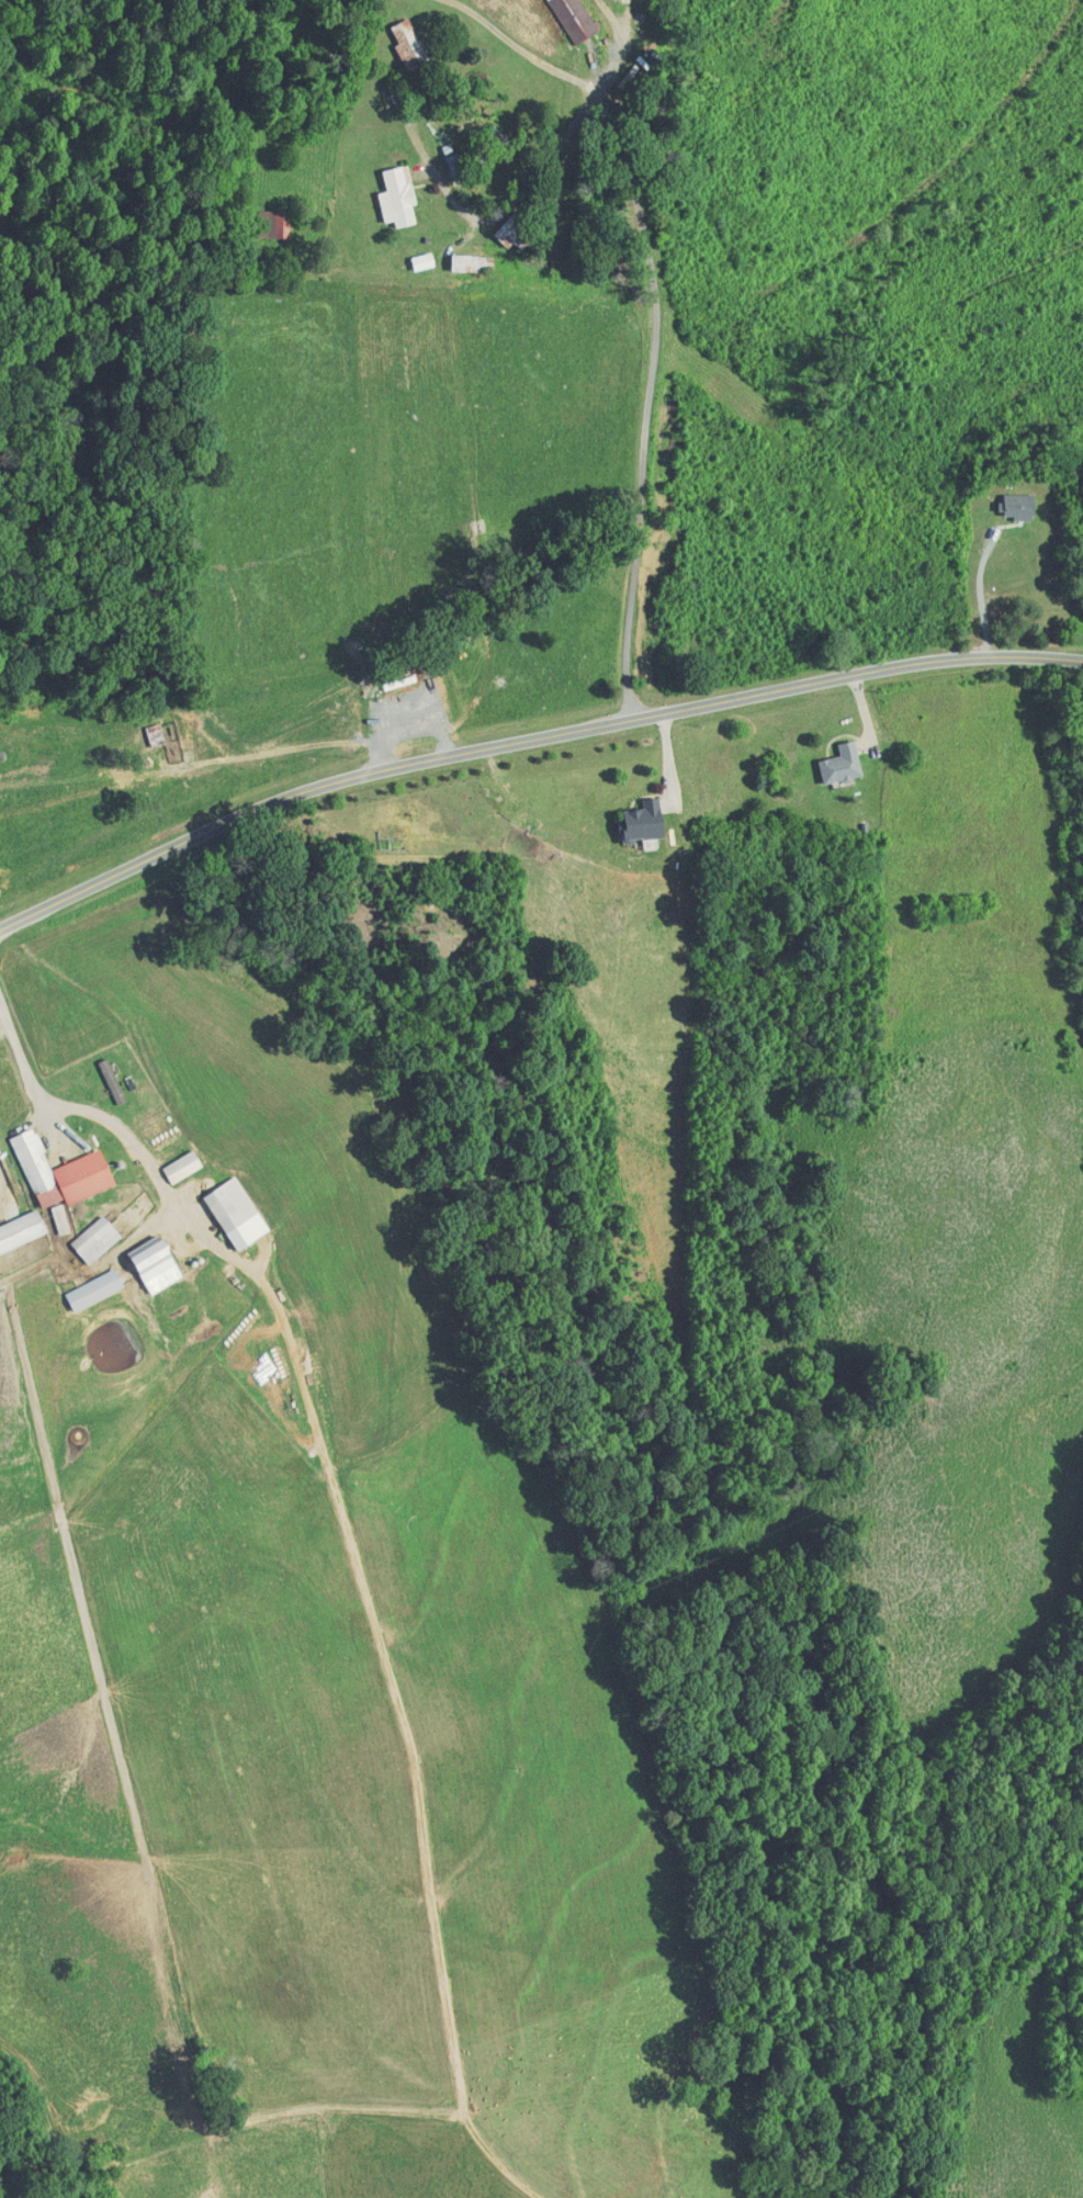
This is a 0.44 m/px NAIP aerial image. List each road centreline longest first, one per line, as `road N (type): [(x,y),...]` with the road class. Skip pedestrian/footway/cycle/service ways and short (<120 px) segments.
road 1 (residential): [(0,929),(247,813),(419,762),(907,663),(989,656),(1082,662)]
road 2 (residential): [(623,721),(654,279),(636,183),(596,90),(452,0)]

